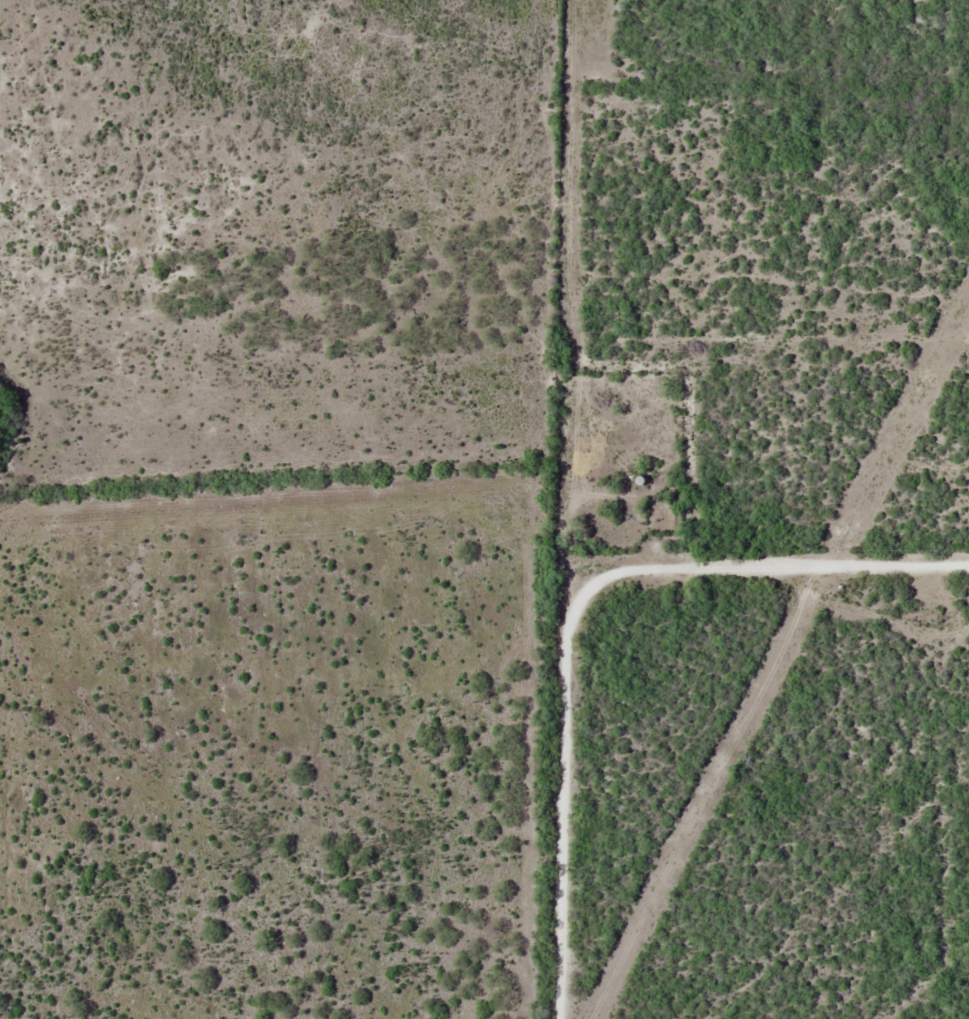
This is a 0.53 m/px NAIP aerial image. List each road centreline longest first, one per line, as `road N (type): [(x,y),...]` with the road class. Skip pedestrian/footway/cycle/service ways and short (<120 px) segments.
road 1 (track): [(557,1018),(567,624),(576,598),(621,572),(968,566)]

